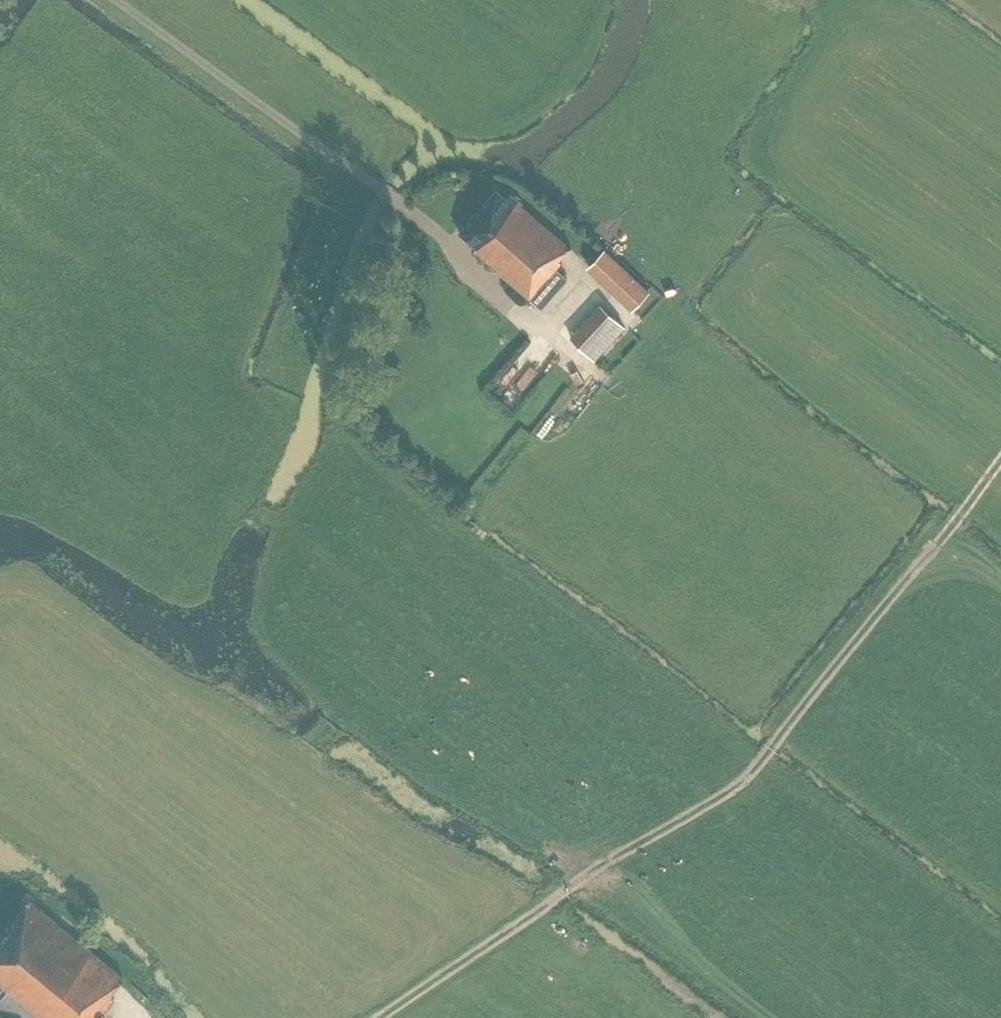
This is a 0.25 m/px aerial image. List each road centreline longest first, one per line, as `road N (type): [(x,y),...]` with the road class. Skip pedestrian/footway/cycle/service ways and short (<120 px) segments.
road 1 (track): [(383,1017),(536,918),(585,875),(739,786),(934,551),(1000,584)]
road 2 (residential): [(434,232),(118,0)]

